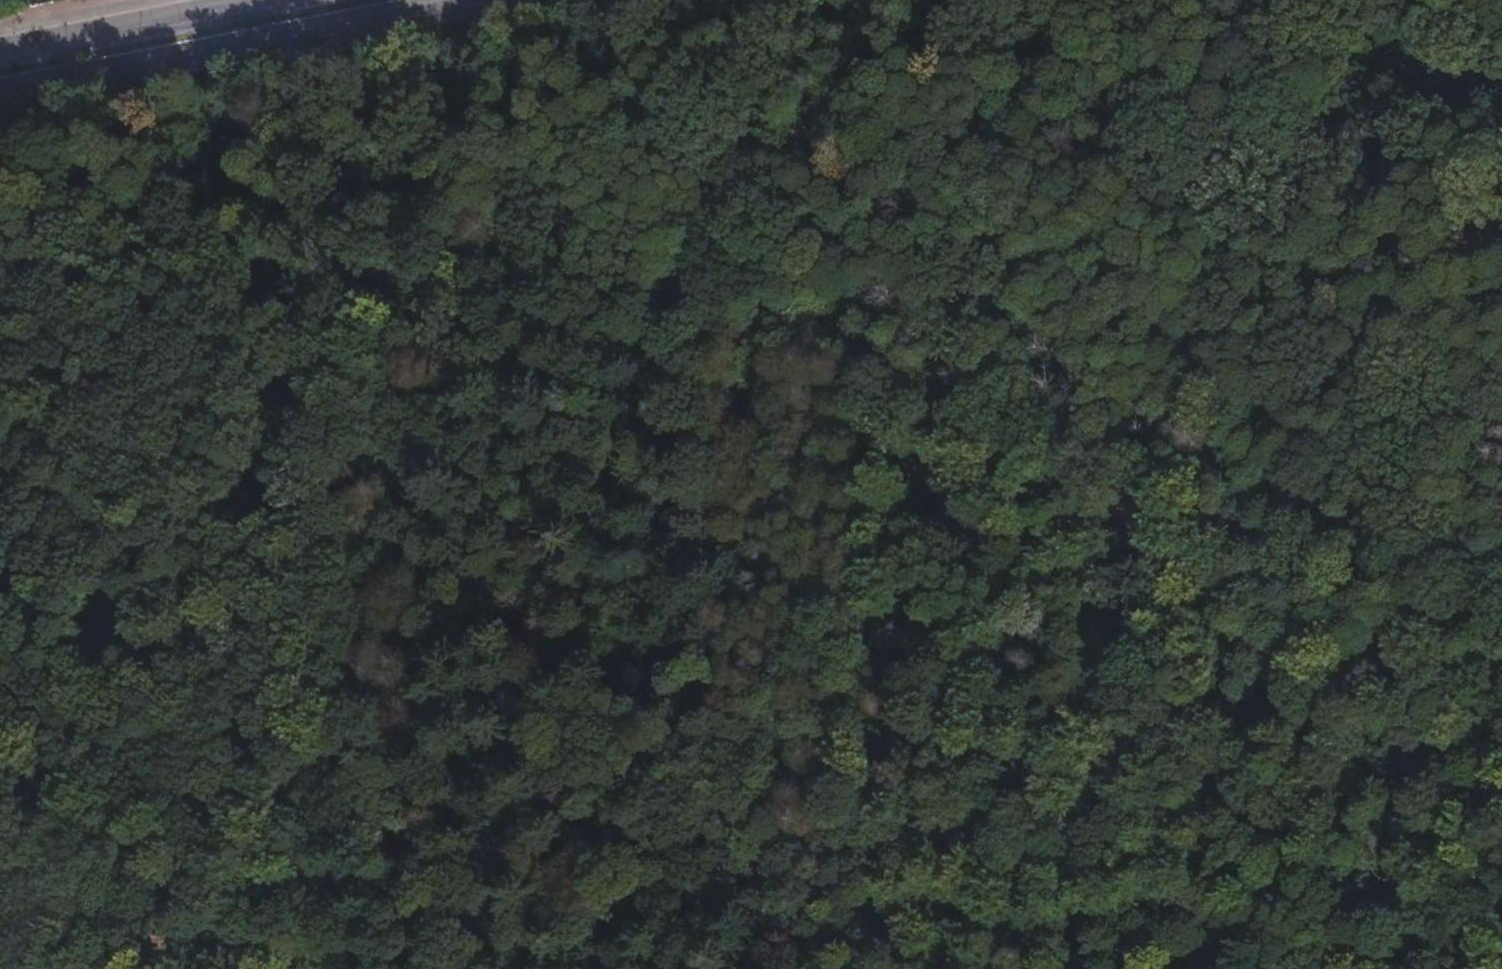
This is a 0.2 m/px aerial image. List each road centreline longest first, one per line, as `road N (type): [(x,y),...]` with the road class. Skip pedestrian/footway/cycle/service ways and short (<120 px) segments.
road 1 (primary): [(0,98),(490,0)]
road 2 (primary): [(274,0),(0,53)]

